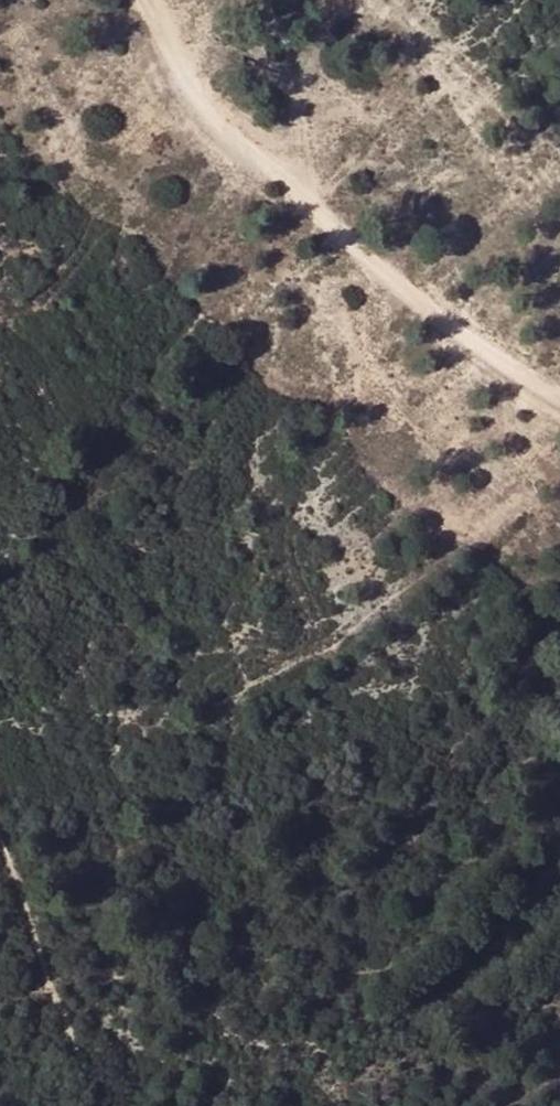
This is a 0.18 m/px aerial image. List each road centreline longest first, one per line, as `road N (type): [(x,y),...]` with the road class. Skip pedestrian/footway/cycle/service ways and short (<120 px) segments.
road 1 (track): [(152,0),(233,125),(288,178),(438,307),(559,382)]

